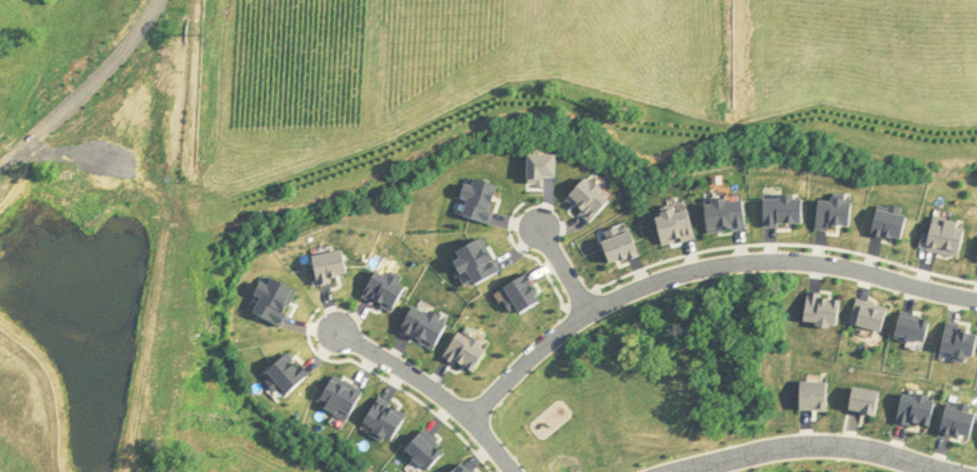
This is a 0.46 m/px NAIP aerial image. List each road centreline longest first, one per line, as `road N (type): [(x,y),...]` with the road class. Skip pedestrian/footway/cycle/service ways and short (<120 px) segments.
road 1 (residential): [(976,303),(850,269),(788,262),(672,276),(590,309),(471,417)]
road 2 (residential): [(669,471),(805,447),(945,471)]
road 3 (track): [(159,0),(65,108),(0,163)]
road 4 (residential): [(340,334),(471,417),(516,471)]

